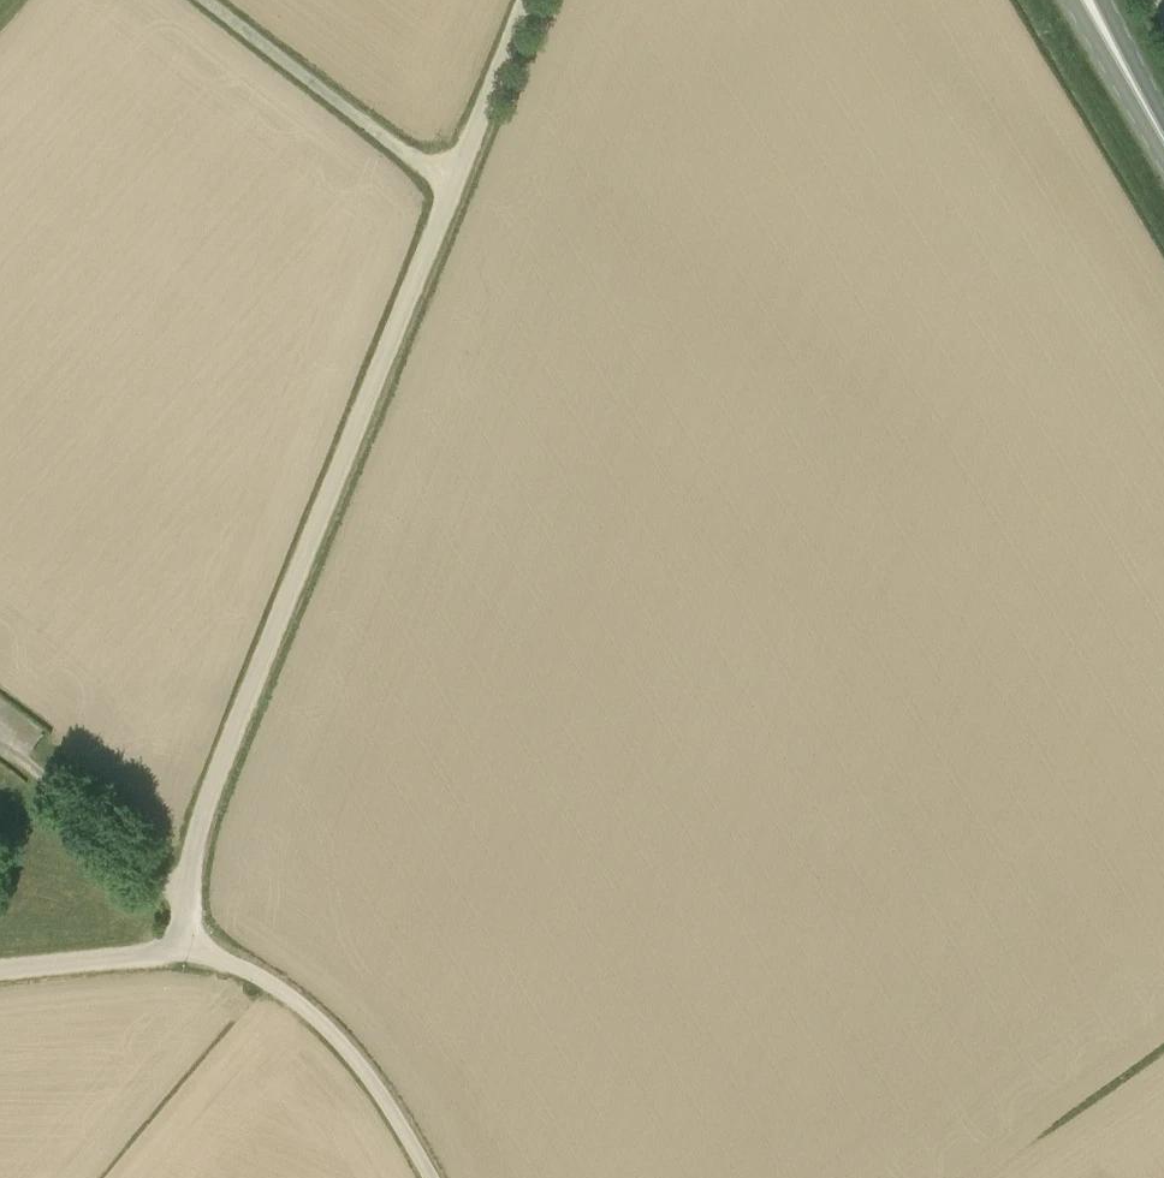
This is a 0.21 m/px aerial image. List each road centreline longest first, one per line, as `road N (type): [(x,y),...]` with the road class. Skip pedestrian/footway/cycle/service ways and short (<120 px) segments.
road 1 (unclassified): [(187,950),(190,836),(531,0)]
road 2 (unclassified): [(431,1177),(381,1092),(317,1017),(243,967),(187,950)]
road 3 (unclassified): [(0,968),(187,950)]
road 4 (primary): [(1163,126),(1092,0)]

